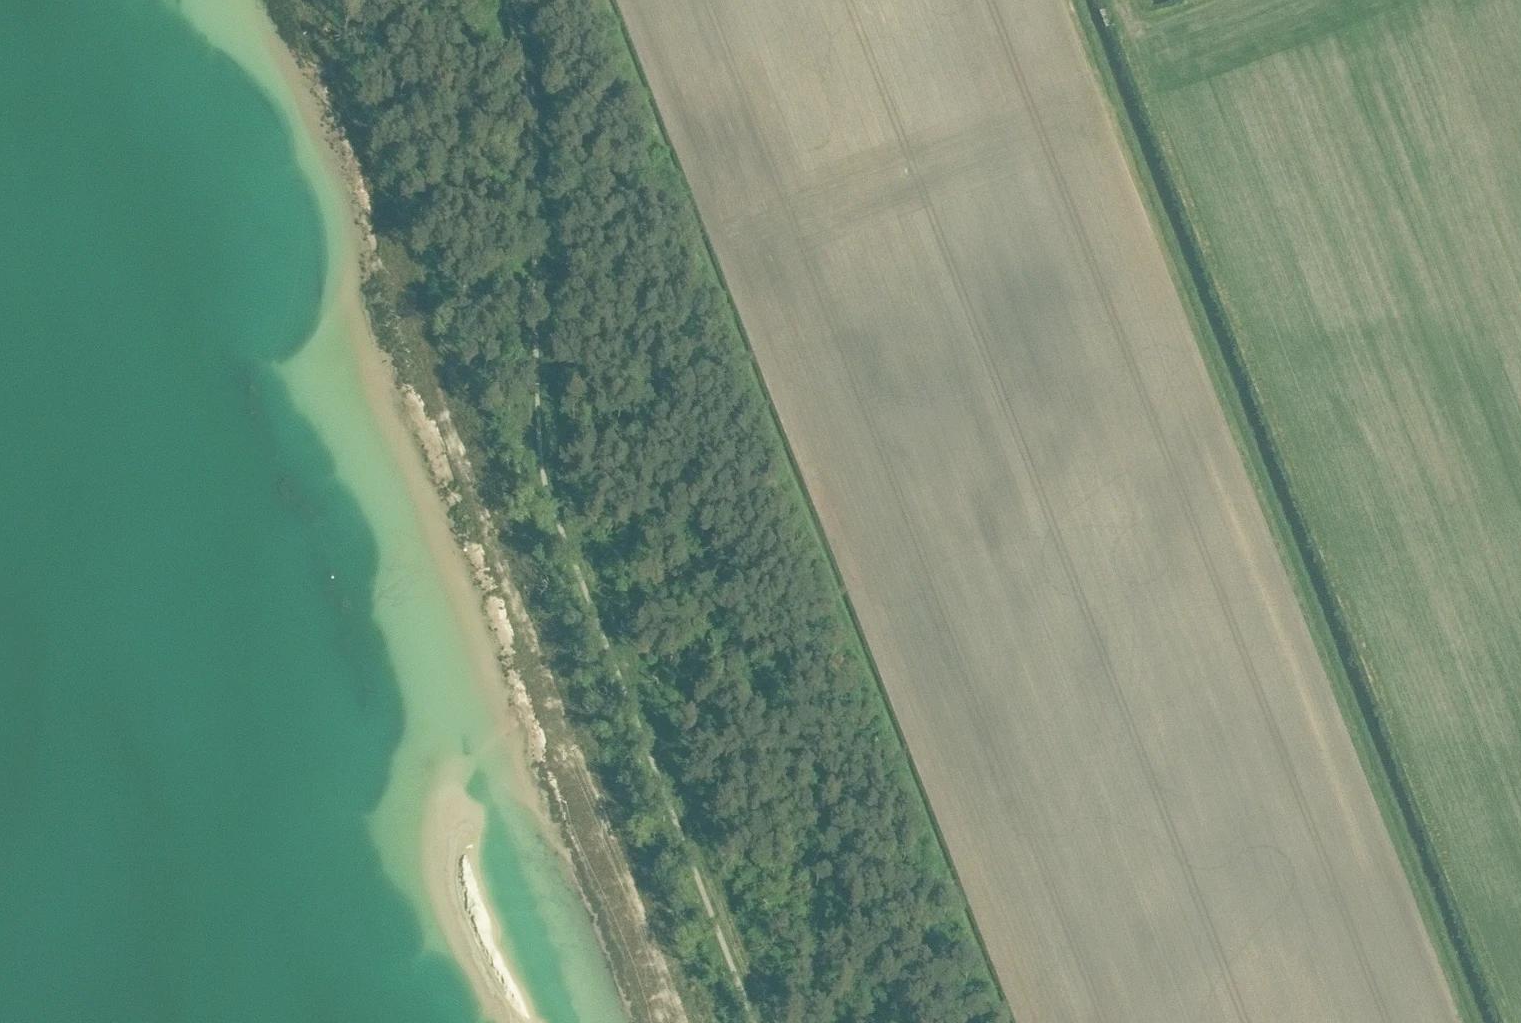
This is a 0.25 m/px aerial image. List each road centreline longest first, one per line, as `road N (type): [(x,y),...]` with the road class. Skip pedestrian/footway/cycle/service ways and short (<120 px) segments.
road 1 (track): [(1068,0),(1471,1022)]

